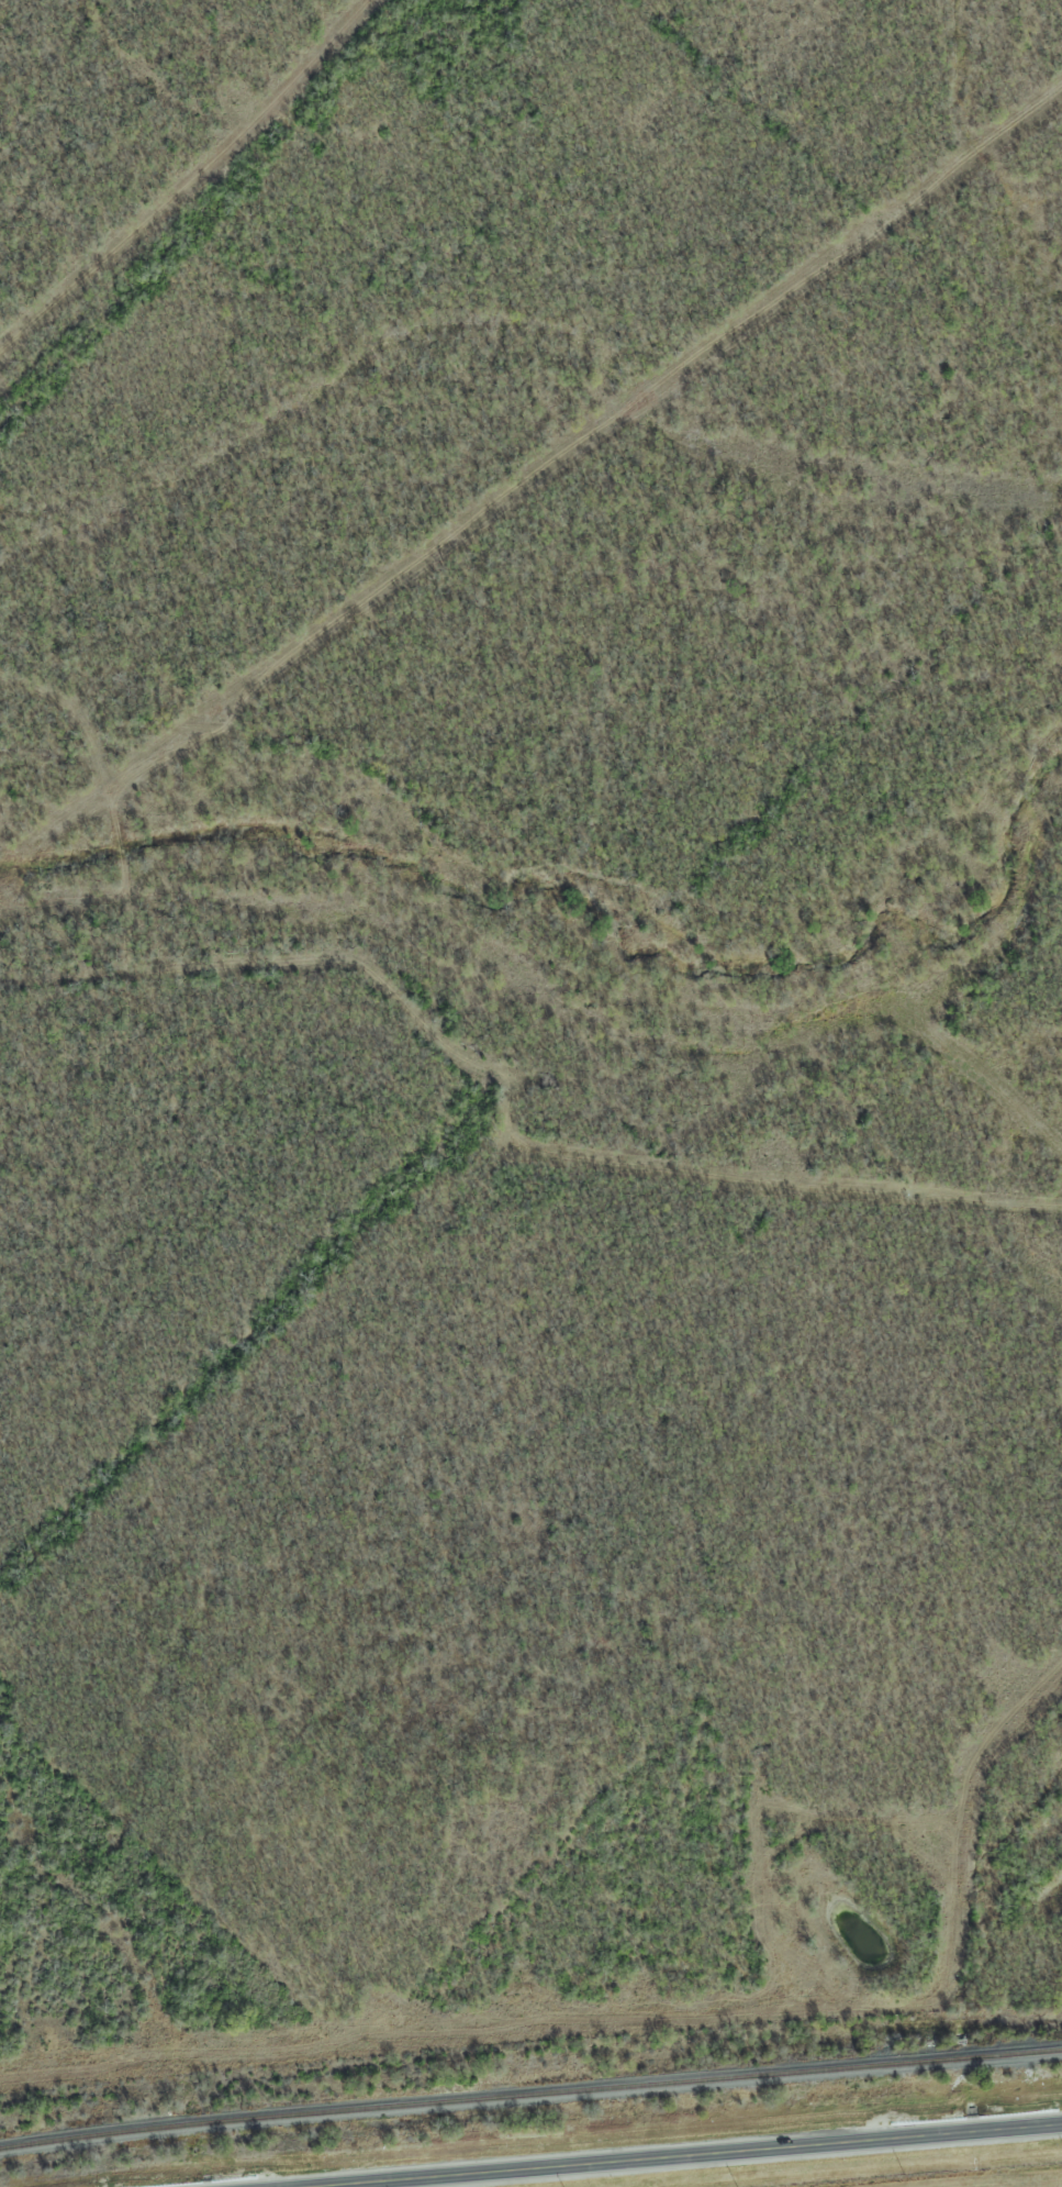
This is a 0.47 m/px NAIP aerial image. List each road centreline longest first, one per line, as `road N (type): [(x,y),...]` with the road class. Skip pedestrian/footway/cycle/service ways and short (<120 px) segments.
road 1 (secondary): [(316,2186),(1061,2125)]

